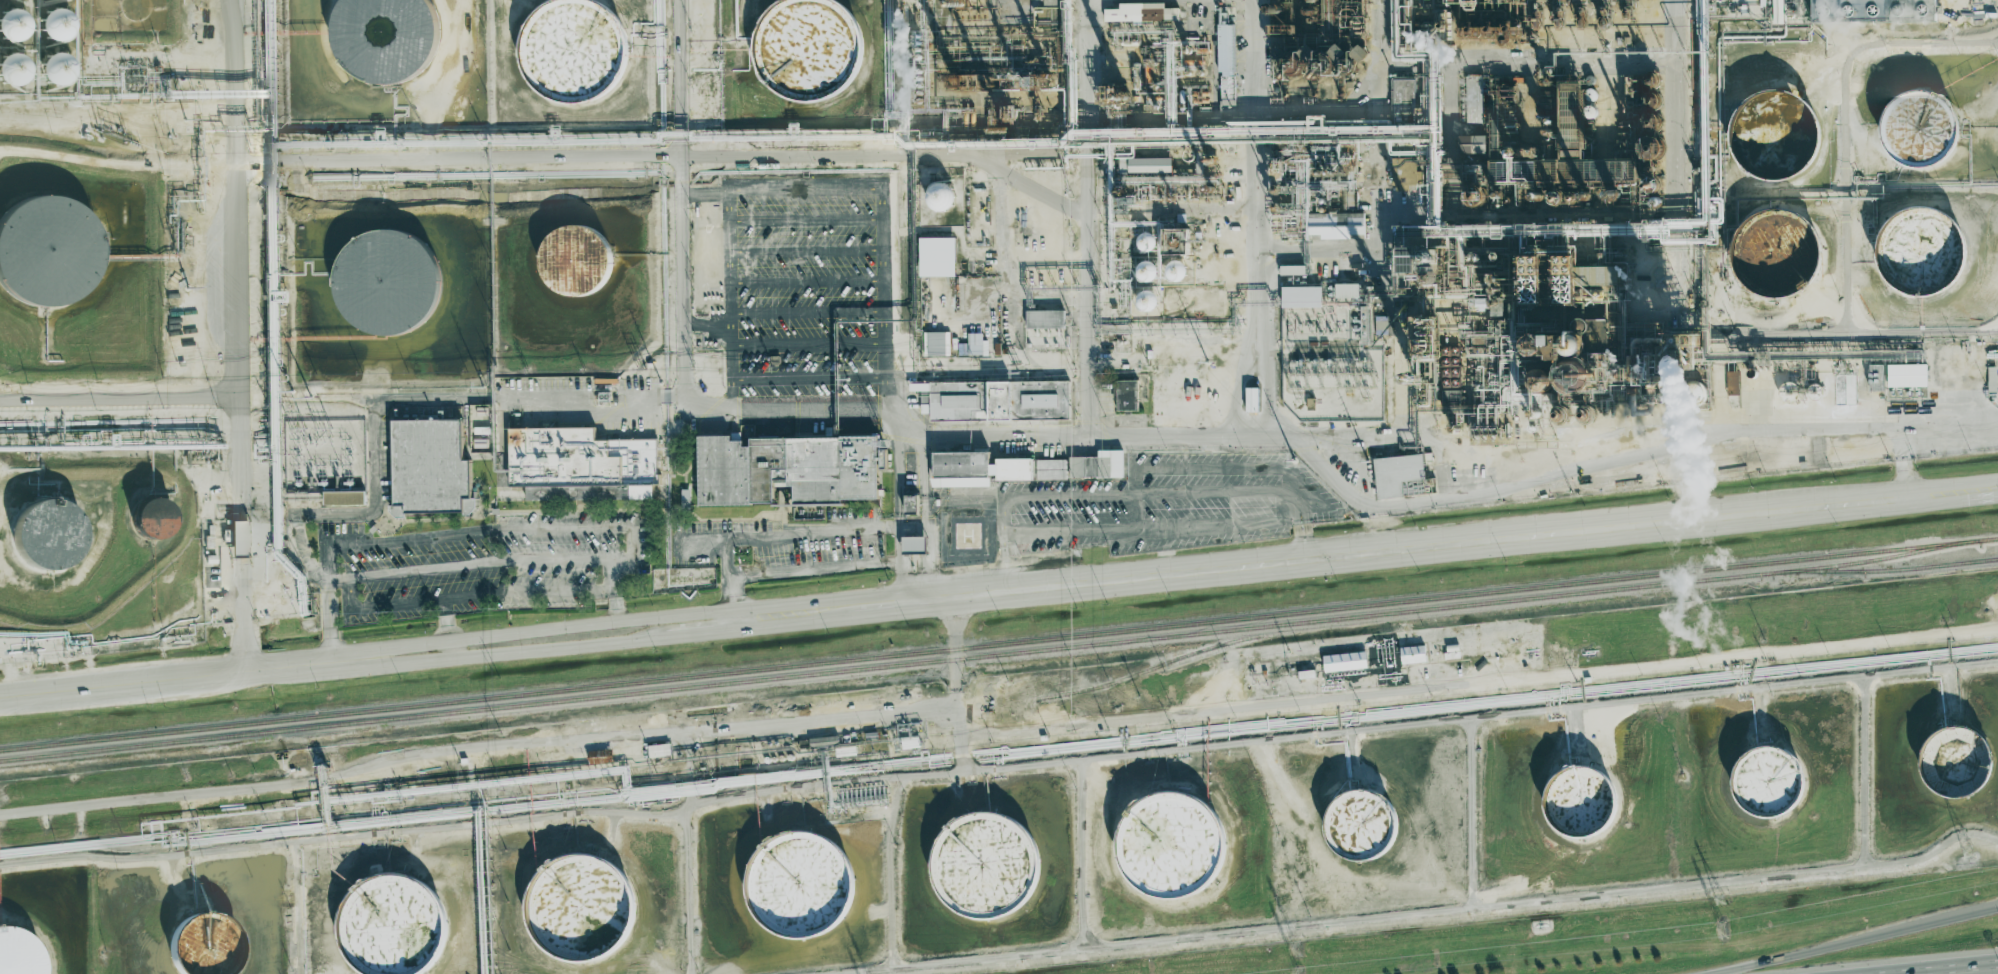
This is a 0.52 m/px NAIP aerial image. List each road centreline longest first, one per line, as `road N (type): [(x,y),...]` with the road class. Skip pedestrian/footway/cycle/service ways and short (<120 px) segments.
road 1 (secondary): [(916,595),(1997,486)]
road 2 (secondary): [(0,698),(846,604)]
road 3 (motorway): [(1982,913),(1738,973)]

